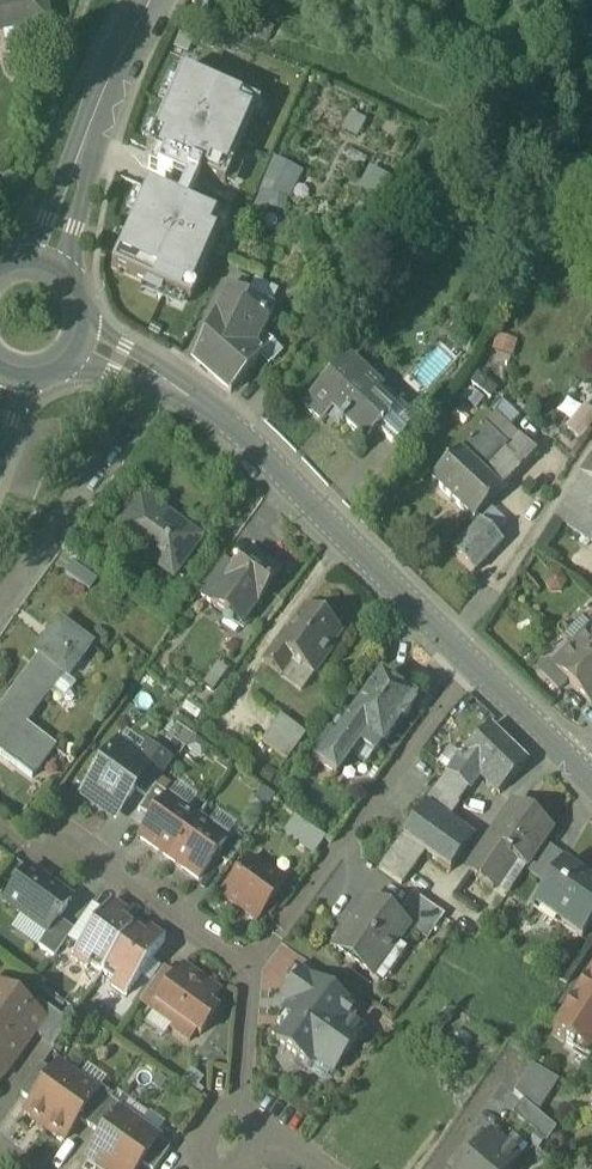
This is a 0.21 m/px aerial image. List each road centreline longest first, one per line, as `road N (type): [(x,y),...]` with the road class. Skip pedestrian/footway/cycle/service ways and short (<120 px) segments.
road 1 (tertiary): [(474,663),(224,427),(81,340)]
road 2 (residential): [(238,1112),(249,963),(66,837)]
road 3 (tertiary): [(47,263),(125,68),(162,0)]
road 4 (unclassified): [(341,843),(474,663)]
road 5 (tertiary): [(591,775),(474,663)]

